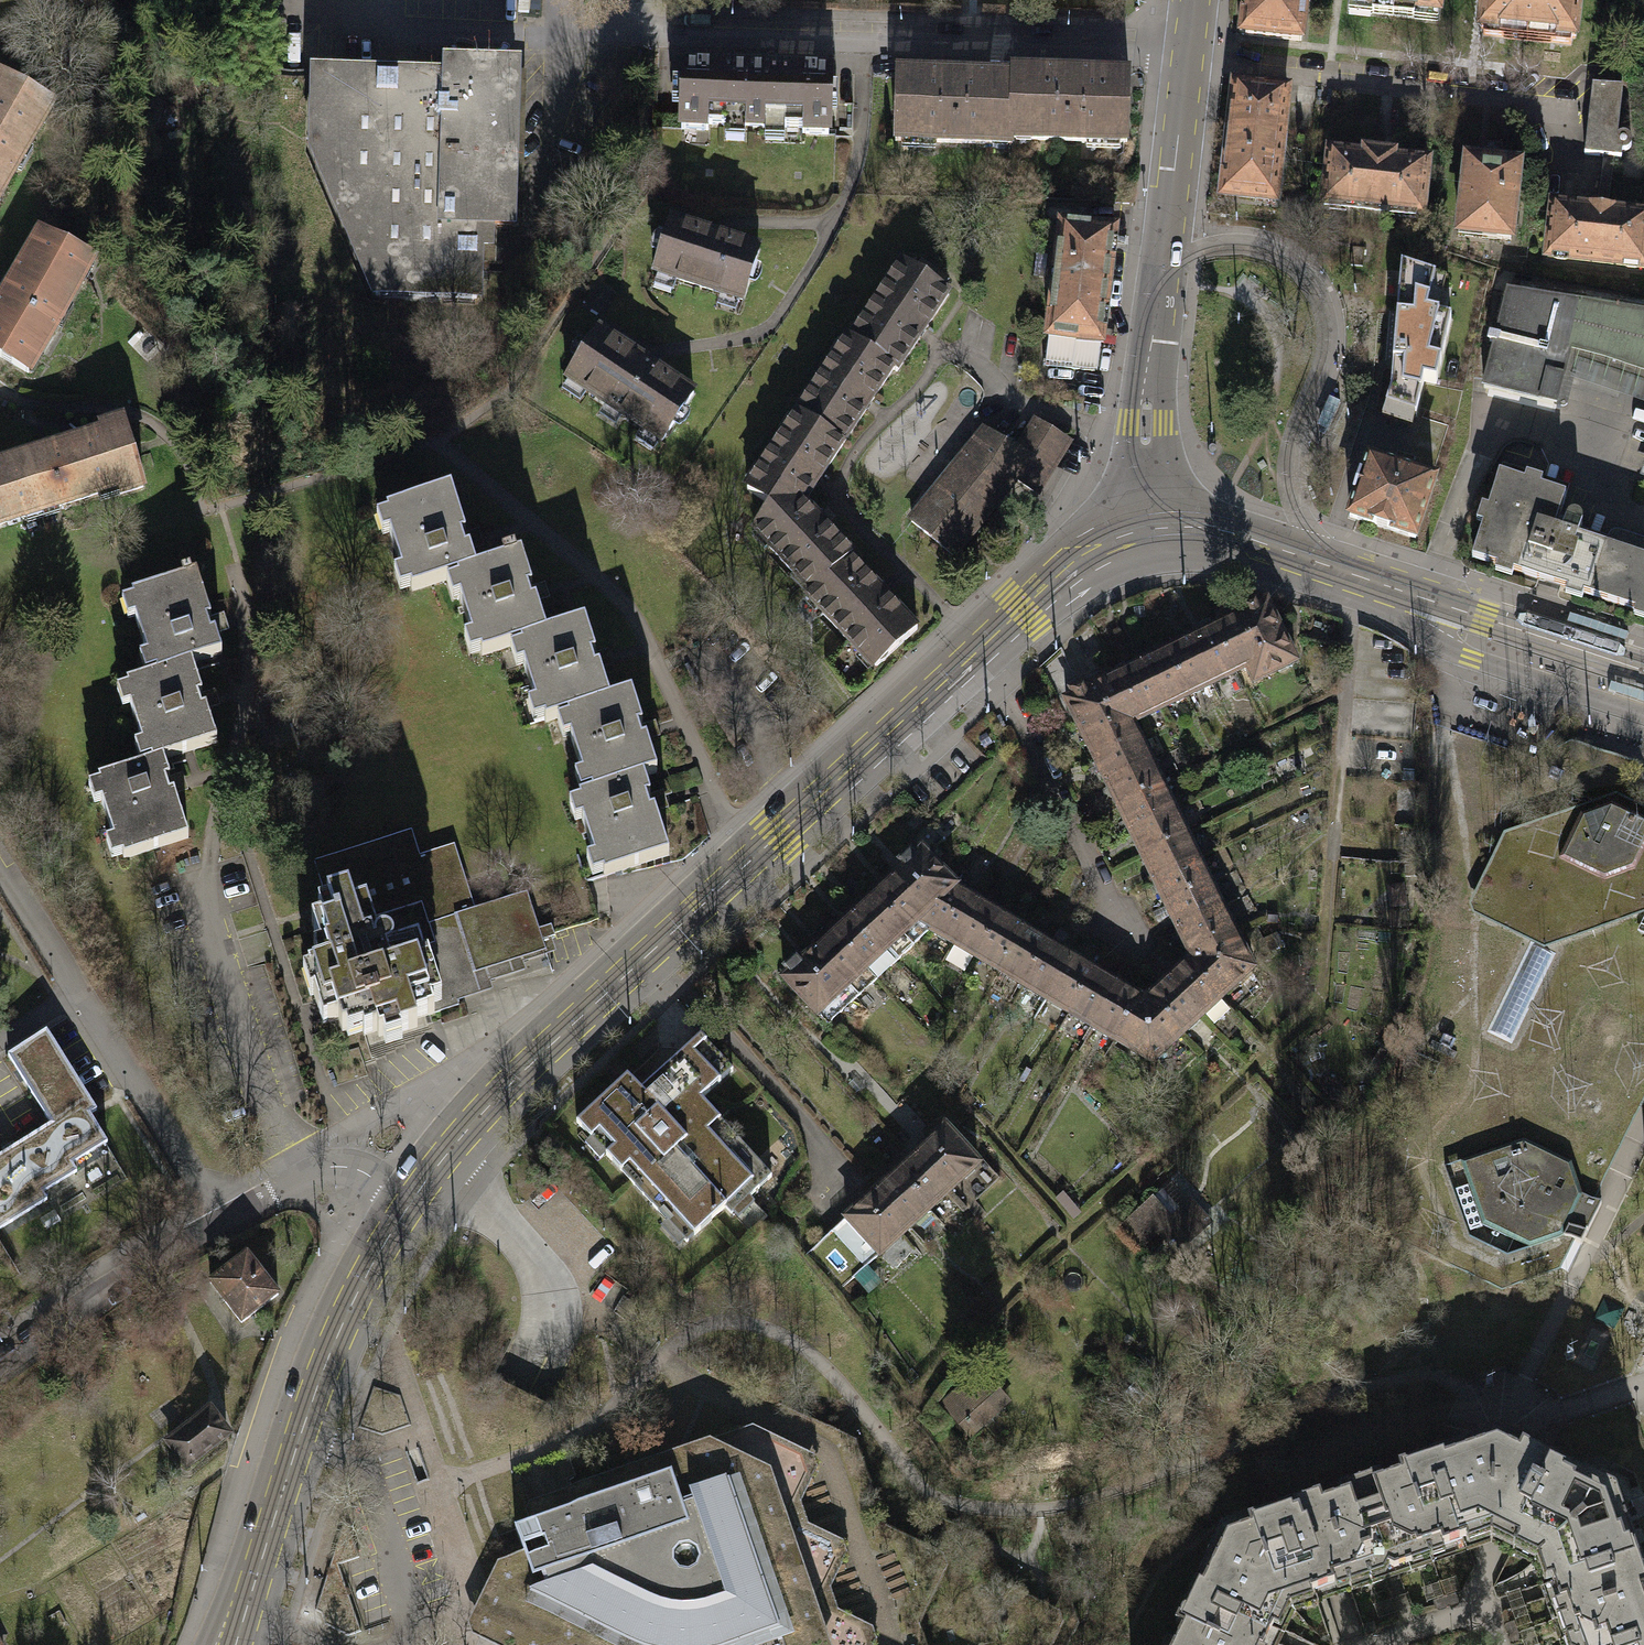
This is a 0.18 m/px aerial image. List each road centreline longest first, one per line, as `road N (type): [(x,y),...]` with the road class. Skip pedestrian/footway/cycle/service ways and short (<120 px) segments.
road 1 (track): [(1342,736),(1319,1006),(996,1305),(933,1382)]
road 2 (secondary): [(976,653),(529,1065),(475,1119),(412,1201)]
road 3 (residential): [(1188,50),(570,27)]
road 4 (unclassified): [(1062,1569),(1643,1370)]
road 5 (secondary): [(1154,529),(1148,393),(1188,50)]
road 6 (secondary): [(412,1201),(334,1339),(235,1644)]
road 7 (residential): [(0,1365),(116,1286),(321,1170),(358,1169),(412,1201)]
road 8 (residential): [(976,653),(1125,936)]
road 9 (secondary): [(1421,598),(1218,531),(1154,529)]
road 10 (secondary): [(1421,598),(1450,649),(1643,717)]
road 11 (secondary): [(1643,672),(1421,598)]
road 12 (secondary): [(1154,529),(1081,557),(976,653)]

